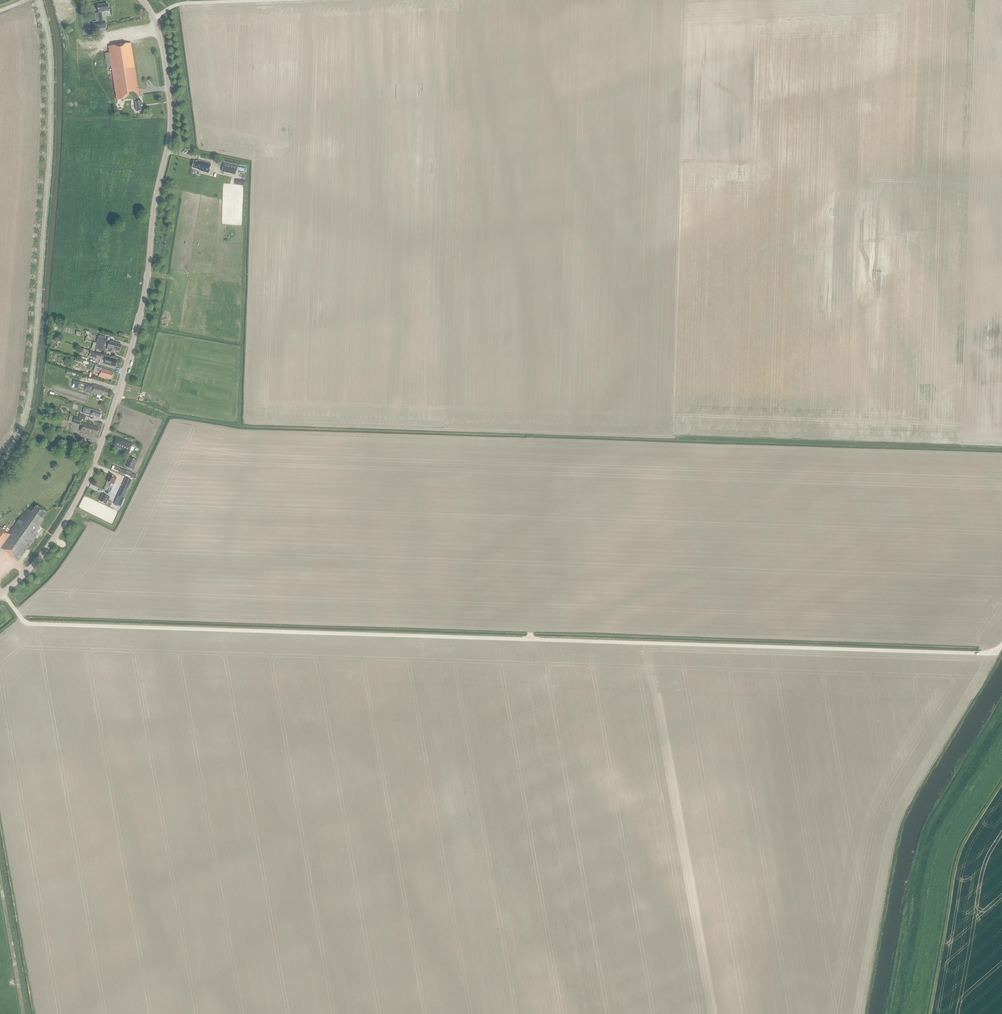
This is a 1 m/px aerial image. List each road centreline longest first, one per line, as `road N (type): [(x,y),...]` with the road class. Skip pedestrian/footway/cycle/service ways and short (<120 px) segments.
road 1 (tertiary): [(0,596),(31,568),(75,502),(98,457),(140,314),(171,121),(162,42),(143,0)]
road 2 (track): [(530,639),(997,654)]

